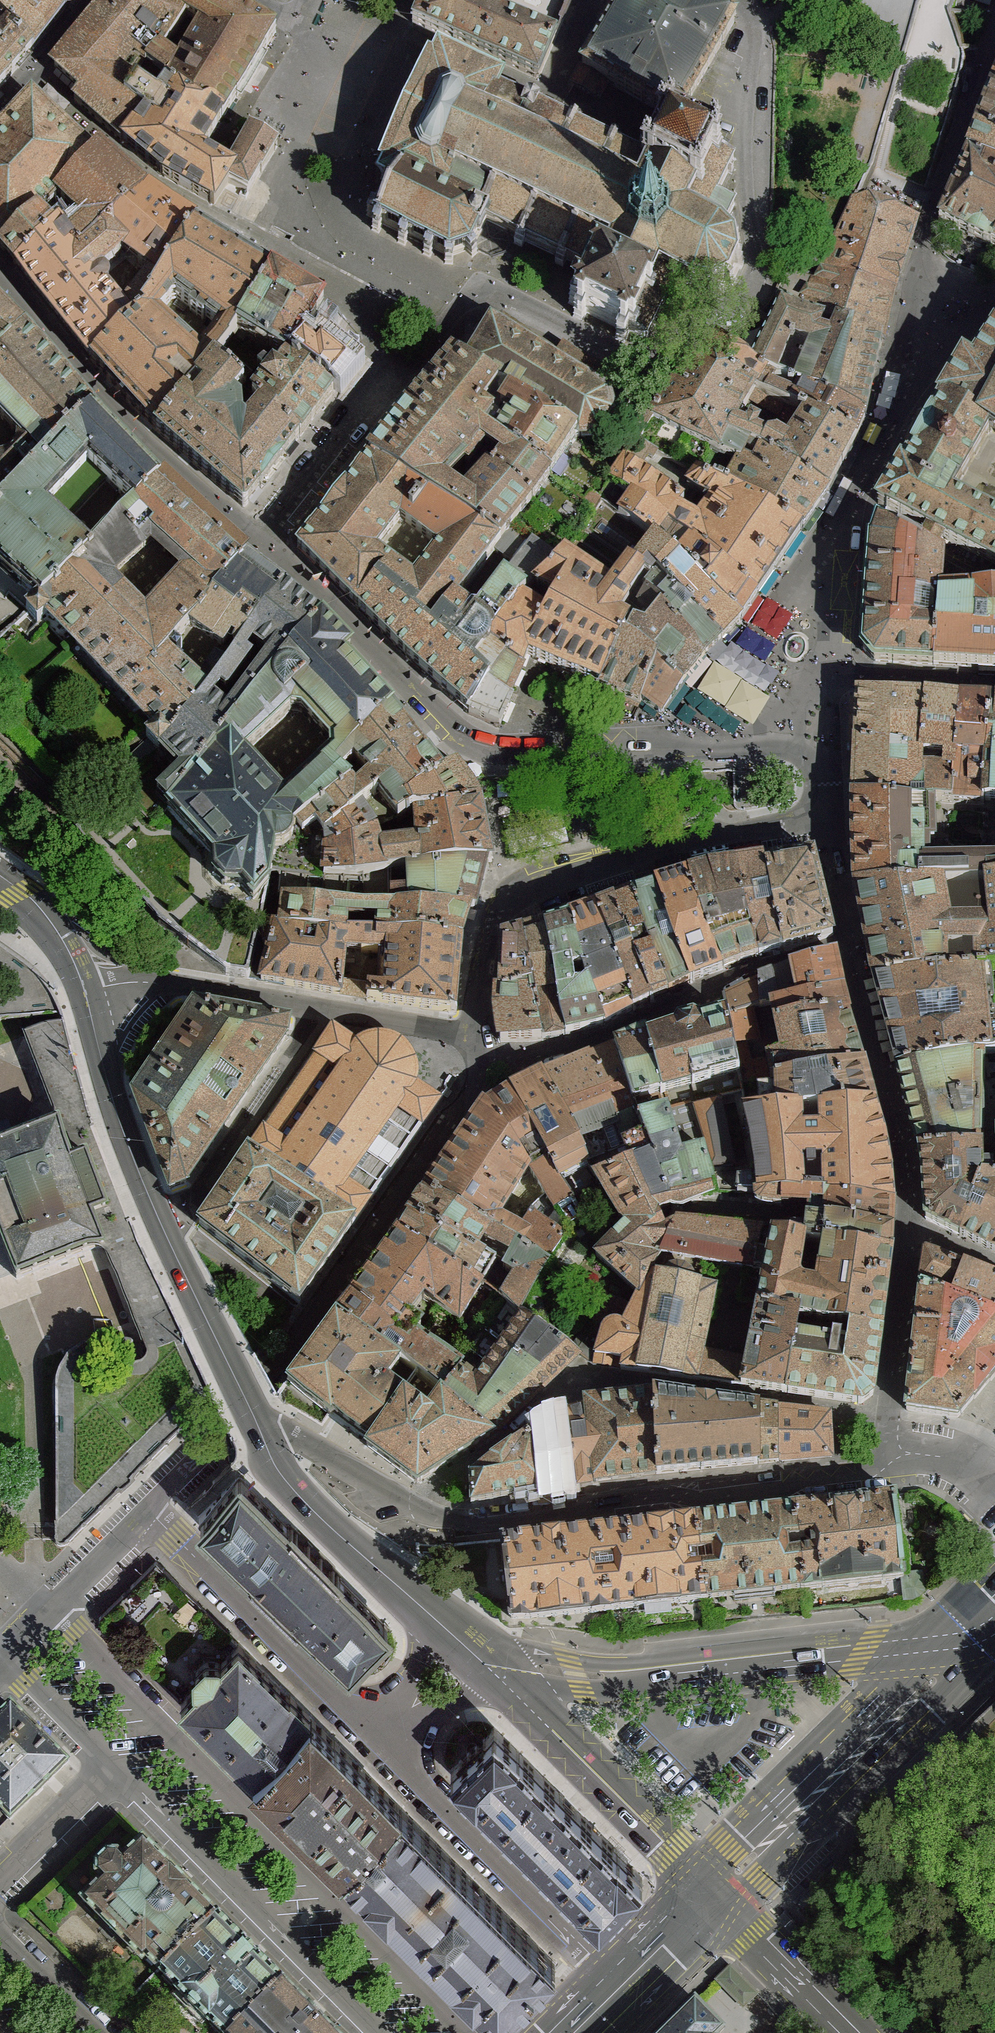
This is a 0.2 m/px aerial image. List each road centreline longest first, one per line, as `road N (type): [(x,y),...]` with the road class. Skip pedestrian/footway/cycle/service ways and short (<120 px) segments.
road 1 (residential): [(828,813),(819,761),(803,752),(604,743),(512,748),(470,740),(258,541)]
road 2 (residential): [(897,1461),(847,1478),(467,1522),(432,1515),(276,1427),(258,1425)]
road 3 (residential): [(450,320),(469,301),(503,301),(604,350),(645,359),(681,322),(744,299),(760,256),(743,161),(752,20),(735,0)]
road 4 (residential): [(472,2032),(49,1612)]
road 5 (residential): [(151,1513),(307,1329),(459,1110),(480,1056)]
road 6 (residential): [(848,941),(906,1161),(909,1232),(886,1444),(897,1461)]
road 7 (residential): [(480,1056),(488,937),(524,888),(828,813)]
road 8 (tertiary): [(84,988),(138,1173),(258,1425)]
road 9 (tertiary): [(501,1676),(654,1674),(958,1640)]
road 10 (residential): [(450,320),(340,257),(301,221),(292,176),(317,115),(323,68),(315,43),(288,23)]
road 11 (residential): [(848,941),(747,973),(574,1051),(542,1059),(480,1056)]
road 12 (residential): [(258,541),(129,424),(0,277)]
road 13 (residential): [(116,1775),(373,2032)]
road 14 (tertiary): [(958,1640),(927,1686),(713,1894)]
road 15 (residential): [(381,1744),(620,1985)]
road 16 (residential): [(151,1513),(381,1744)]
road 17 (tertiary): [(501,1676),(713,1894)]
road 18 (residential): [(258,541),(379,390),(450,320)]
road 19 (tertiary): [(258,1425),(300,1497),(434,1614)]
road 20 (tertiary): [(713,1894),(847,2032)]
road 21 (residential): [(4,1656),(116,1775)]
road 22 (residential): [(0,1889),(116,1775)]
road 23 (residential): [(102,2032),(0,1929)]
road 24 (residential): [(94,0),(0,109)]
road 25 (residential): [(49,1612),(151,1513)]
road 26 (tertiary): [(0,881),(54,929),(84,988)]
road 27 (tertiary): [(713,1894),(620,1985)]
road 28 (residential): [(213,992),(140,983),(84,988)]
road 29 (residential): [(828,813),(848,941)]

